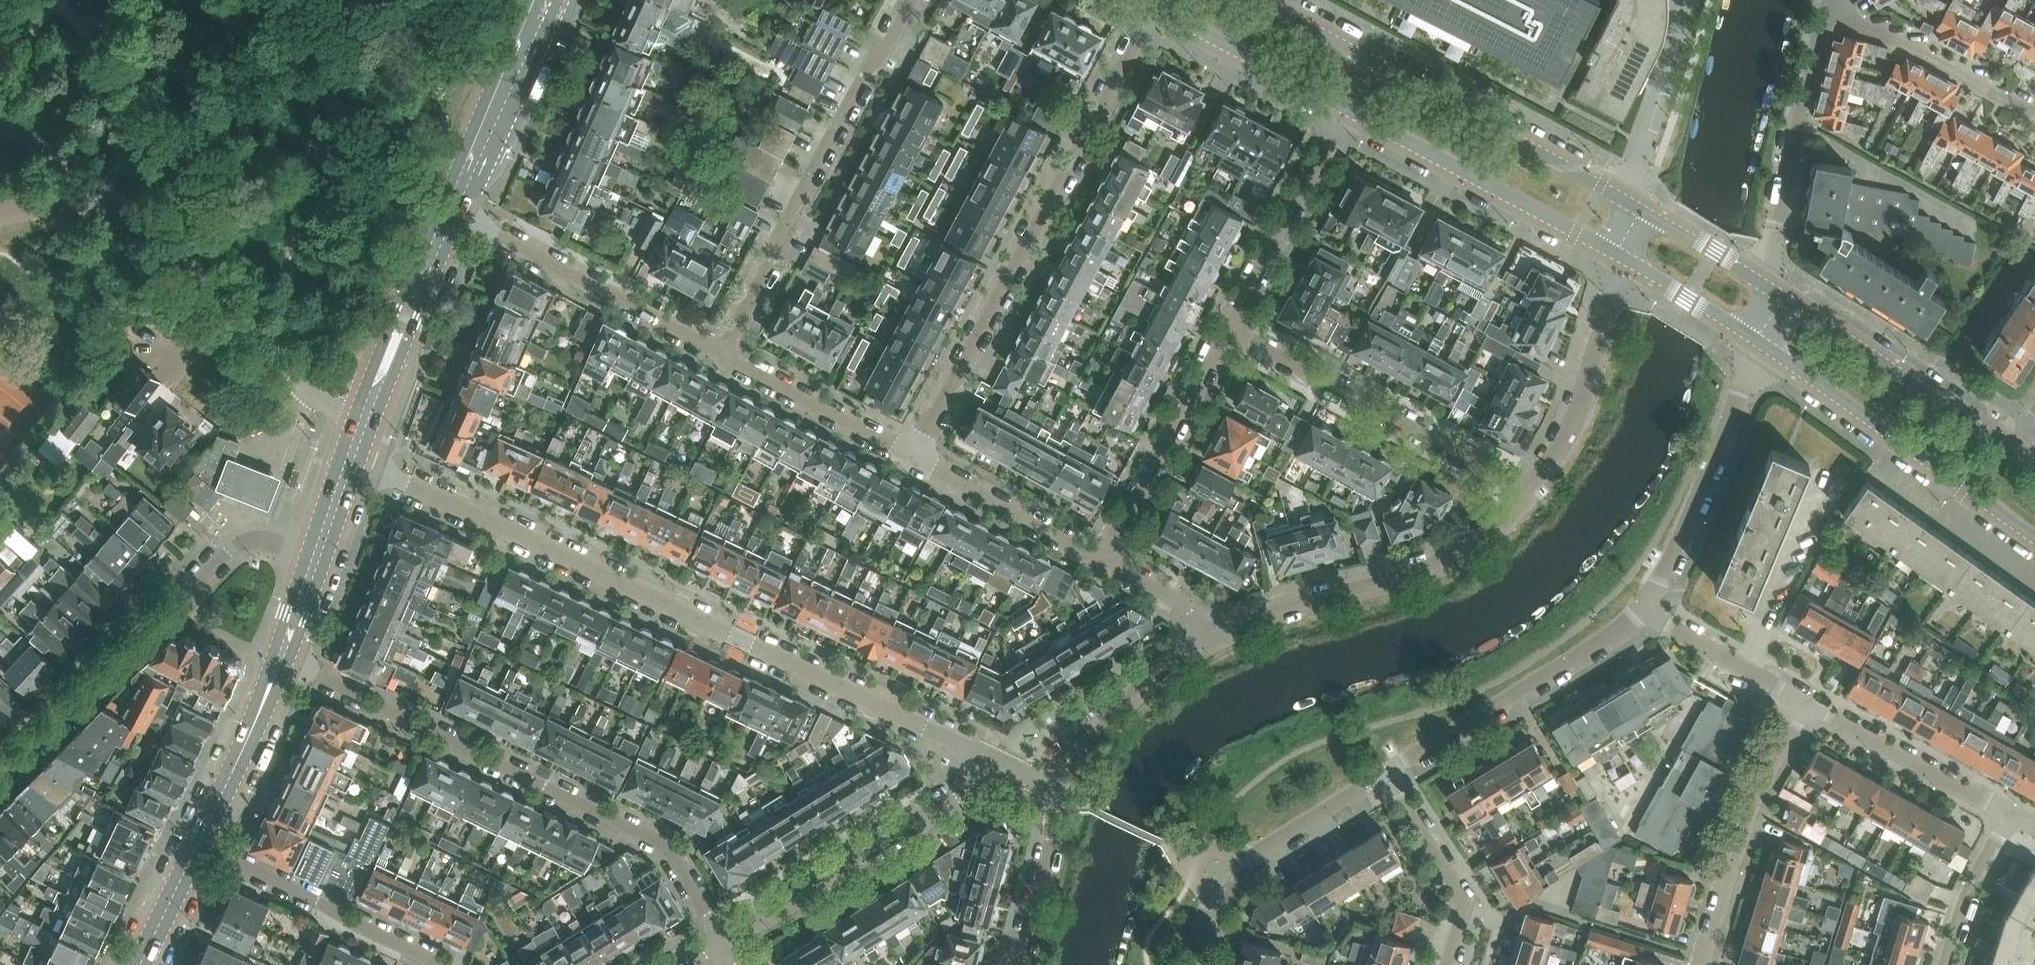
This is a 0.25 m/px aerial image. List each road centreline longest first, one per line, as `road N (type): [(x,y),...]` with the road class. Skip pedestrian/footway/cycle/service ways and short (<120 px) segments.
road 1 (residential): [(1000,760),(353,458)]
road 2 (residential): [(722,944),(668,848),(275,669)]
road 3 (residential): [(912,459),(1151,9)]
road 4 (residential): [(368,416),(320,395),(241,302),(121,209),(80,202),(0,211)]
road 5 (residential): [(0,771),(233,548),(260,541),(316,555)]
road 6 (residential): [(722,353),(911,0)]
road 7 (residential): [(1212,642),(1279,608),(1444,560),(1524,488)]
road 8 (tertiary): [(1757,343),(2034,539)]
road 9 (residential): [(1524,488),(1225,335)]
road 10 (residential): [(722,944),(1000,760)]
road 11 (tertiary): [(1344,112),(1620,259)]
road 12 (residential): [(1385,774),(1631,627),(1645,611)]
road 13 (residential): [(722,353),(453,214)]
road 14 (tertiary): [(1631,195),(1369,55)]
road 15 (tertiary): [(2012,446),(1772,280)]
road 16 (residential): [(1645,611),(1730,432),(1757,343)]
road 17 (residential): [(1190,964),(1217,875),(1385,774)]
road 18 (residential): [(1806,705),(1754,804),(1703,964)]
road 19 (residential): [(1772,280),(1811,69),(1830,8)]
road 20 (residential): [(434,964),(196,851)]
road 21 (residential): [(1104,561),(1225,335)]
road 22 (residential): [(1225,335),(1344,112)]
road 23 (residential): [(1524,488),(1566,433),(1620,259)]
road 24 (residential): [(2011,815),(1806,705)]
road 25 (secondary): [(453,214),(541,0)]
road 26 (residential): [(2034,114),(1830,8)]
road 27 (secondary): [(368,416),(453,214)]
road 28 (tertiary): [(1151,9),(1344,112)]
road 29 (residential): [(912,459),(722,353)]
road 30 (residential): [(1104,561),(912,459)]
road 31 (residential): [(1061,790),(1092,734),(1121,703),(1212,642)]
road 32 (residential): [(1447,964),(1460,894),(1385,774)]
road 33 (residential): [(1690,0),(1631,195)]
road 34 (secondary): [(196,851),(275,669)]
road 35 (residential): [(1806,705),(1645,611)]
road 36 (residential): [(1012,964),(1061,790)]
road 37 (tertiary): [(1772,280),(1631,195)]
road 38 (residential): [(1943,964),(1971,884),(2011,815)]
road 39 (tertiary): [(1620,259),(1757,343)]
road 40 (residential): [(1212,642),(1191,612),(1104,561)]
road 41 (secondary): [(141,964),(196,851)]
road 42 (secondary): [(275,669),(316,555)]

